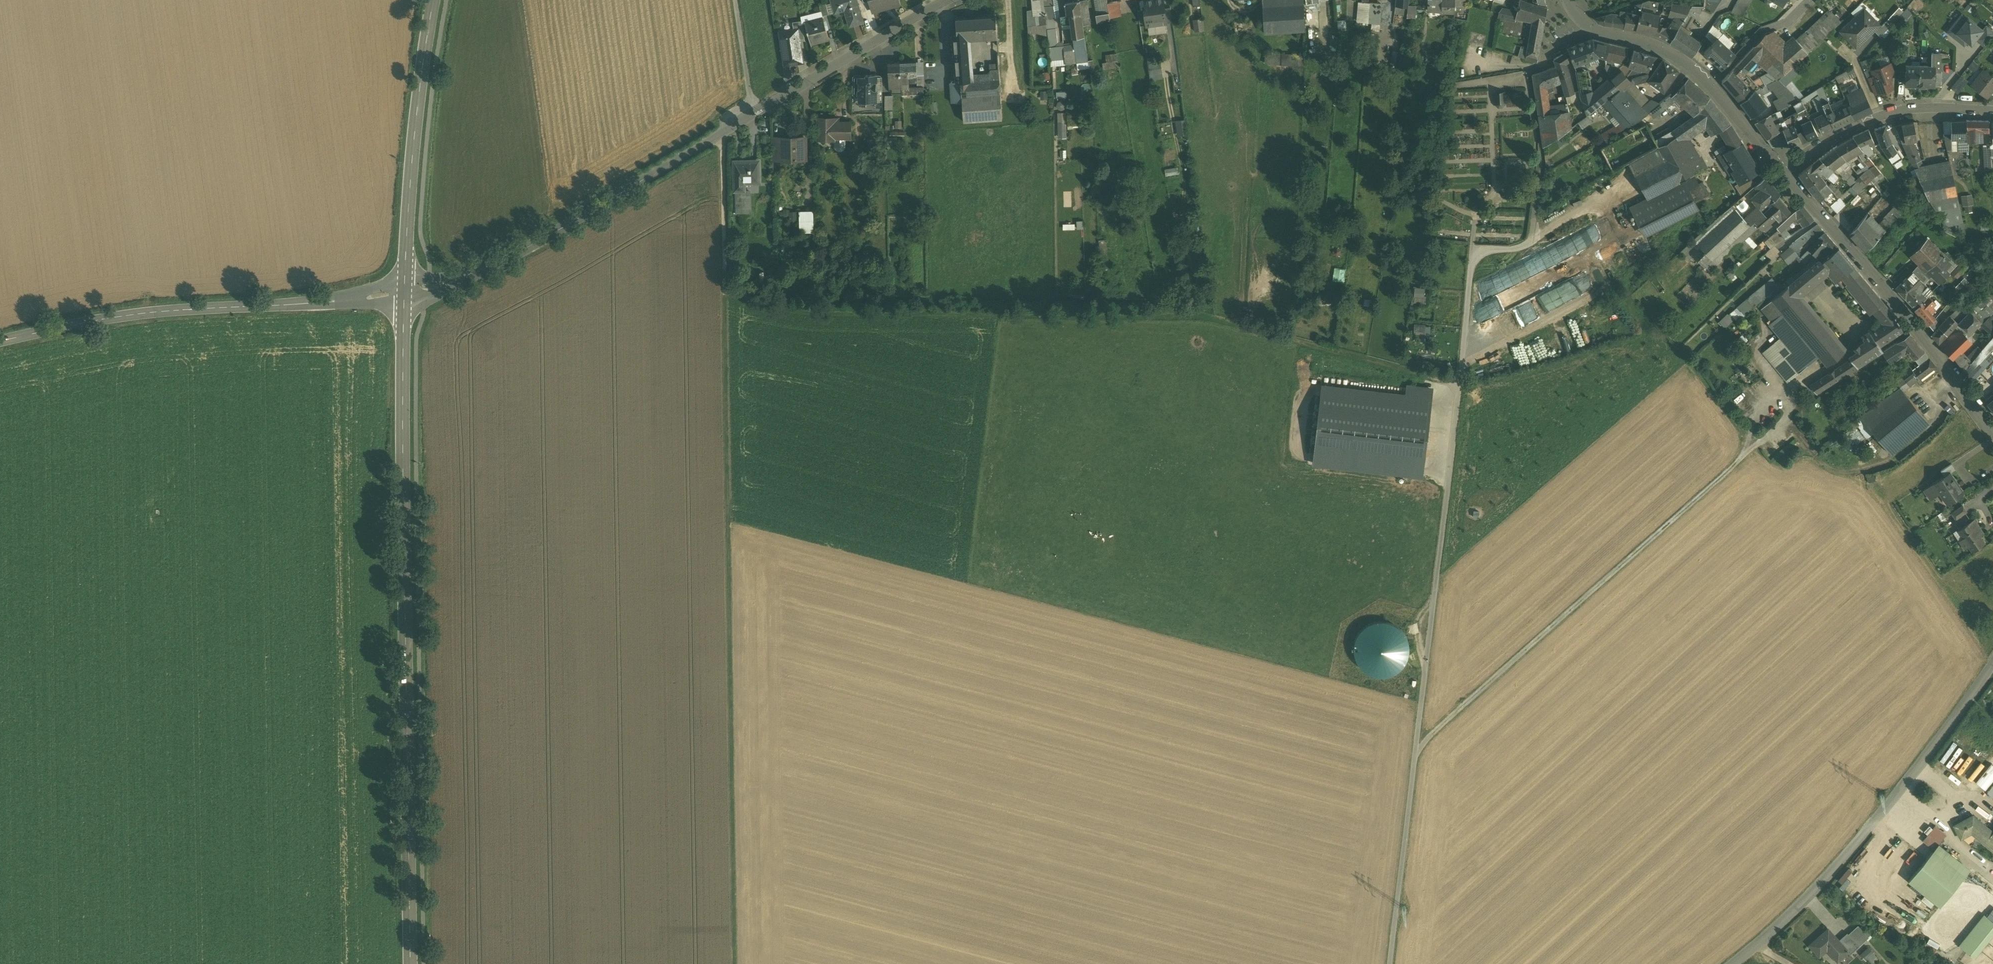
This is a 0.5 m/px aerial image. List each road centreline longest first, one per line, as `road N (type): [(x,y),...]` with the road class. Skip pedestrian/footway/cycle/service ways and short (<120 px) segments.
road 1 (track): [(723,293),(814,315),(1210,320),(1460,385)]
road 2 (track): [(733,963),(723,293)]
road 3 (tertiary): [(403,293),(409,963)]
road 4 (unclassified): [(403,293),(519,252),(946,0)]
road 5 (track): [(1415,748),(1756,446)]
road 6 (unclassified): [(0,340),(157,311),(403,293)]
road 7 (unclassified): [(1992,659),(1859,841),(1732,963)]
road 8 (tertiary): [(1780,171),(1919,328),(1992,430)]
road 9 (tertiary): [(433,0),(403,293)]
road 10 (residential): [(1780,171),(1896,112),(1992,112)]
road 11 (tertiary): [(1572,0),(1591,30),(1675,56),(1711,88)]
road 12 (track): [(723,293),(721,133)]
road 13 (residential): [(1807,0),(1785,23),(1765,27),(1711,88)]

